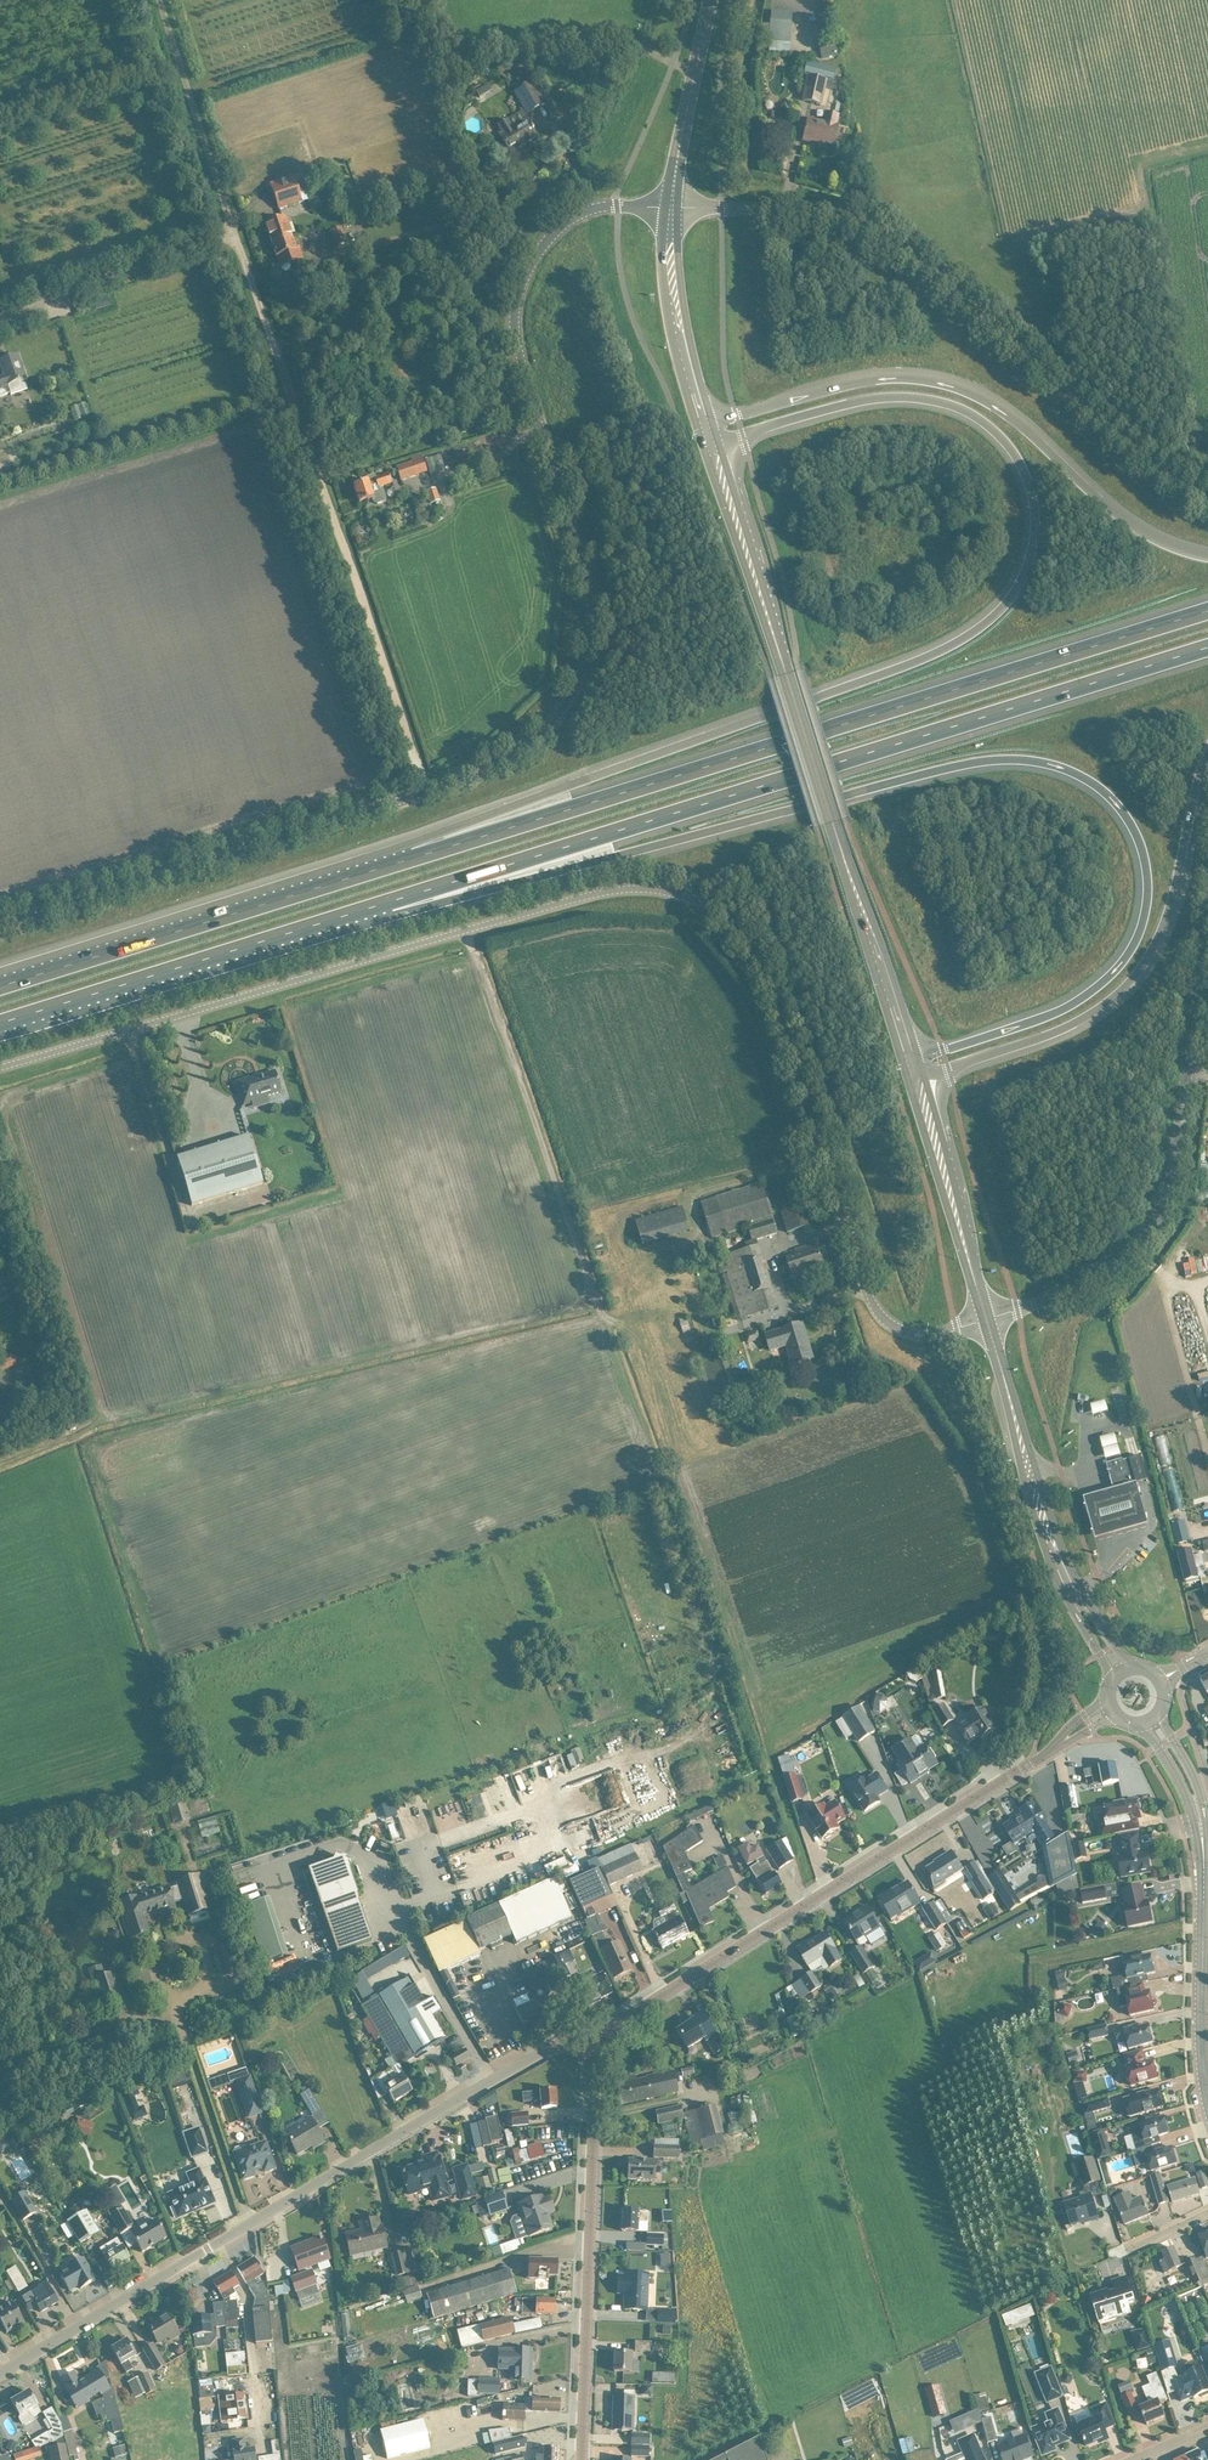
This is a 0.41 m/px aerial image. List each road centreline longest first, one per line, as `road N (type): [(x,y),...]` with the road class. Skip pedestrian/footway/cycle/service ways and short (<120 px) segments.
road 1 (unclassified): [(985,1319),(915,1335),(896,1331),(865,1300),(767,977),(719,914),(686,895),(618,890),(0,1073)]
road 2 (unclassified): [(0,926),(478,773),(544,732),(573,692),(586,617),(578,564),(513,371),(510,322),(521,277),(557,226),(589,210),(670,208)]
road 3 (motorway): [(390,902),(615,855),(959,766),(1035,762),(1096,783),(1140,842),(1147,912),(1137,940),(1093,991),(911,1061)]
road 4 (motorway): [(709,443),(863,401),(958,408),(1018,459),(1033,507),(1025,571),(1005,606),(968,637),(570,785),(412,859)]
road 5 (motorway): [(390,902),(1207,648)]
road 6 (track): [(424,791),(161,0)]
road 7 (motorway): [(1207,611),(412,859)]
road 8 (unclassified): [(0,2373),(548,2049),(592,2049)]
road 9 (tertiary): [(709,443),(911,1061)]
road 10 (unclassified): [(1207,506),(881,237),(819,215),(670,208)]
road 11 (motorway): [(1207,555),(1158,540),(1079,483),(1013,419),(938,383),(895,377),(844,384),(704,425)]
road 12 (tertiary): [(592,2049),(625,2018),(1063,1742)]
road 13 (motorway): [(916,1078),(1070,1026),(1132,980),(1164,924),(1207,761)]
road 14 (motorway): [(412,859),(0,987)]
road 15 (tertiary): [(582,2459),(592,2049)]
road 16 (motorway): [(0,1022),(390,902)]
road 17 (unclassified): [(1186,1075),(1170,1182),(1138,1247),(1081,1288),(985,1319)]
road 18 (tertiary): [(985,1319),(1048,1536),(1075,1597)]
road 19 (tertiary): [(916,1078),(985,1319)]
road 20 (track): [(0,317),(236,235)]
road 21 (tertiary): [(670,208),(677,322),(704,425)]
road 22 (tertiary): [(710,0),(670,208)]
road 23 (tertiary): [(1207,2094),(1203,1895)]
road 24 (unclassified): [(1186,1075),(1207,924)]
road 25 (tertiary): [(1203,1836),(1196,1784),(1157,1713)]
road 26 (tertiary): [(1143,1723),(1203,1836)]

